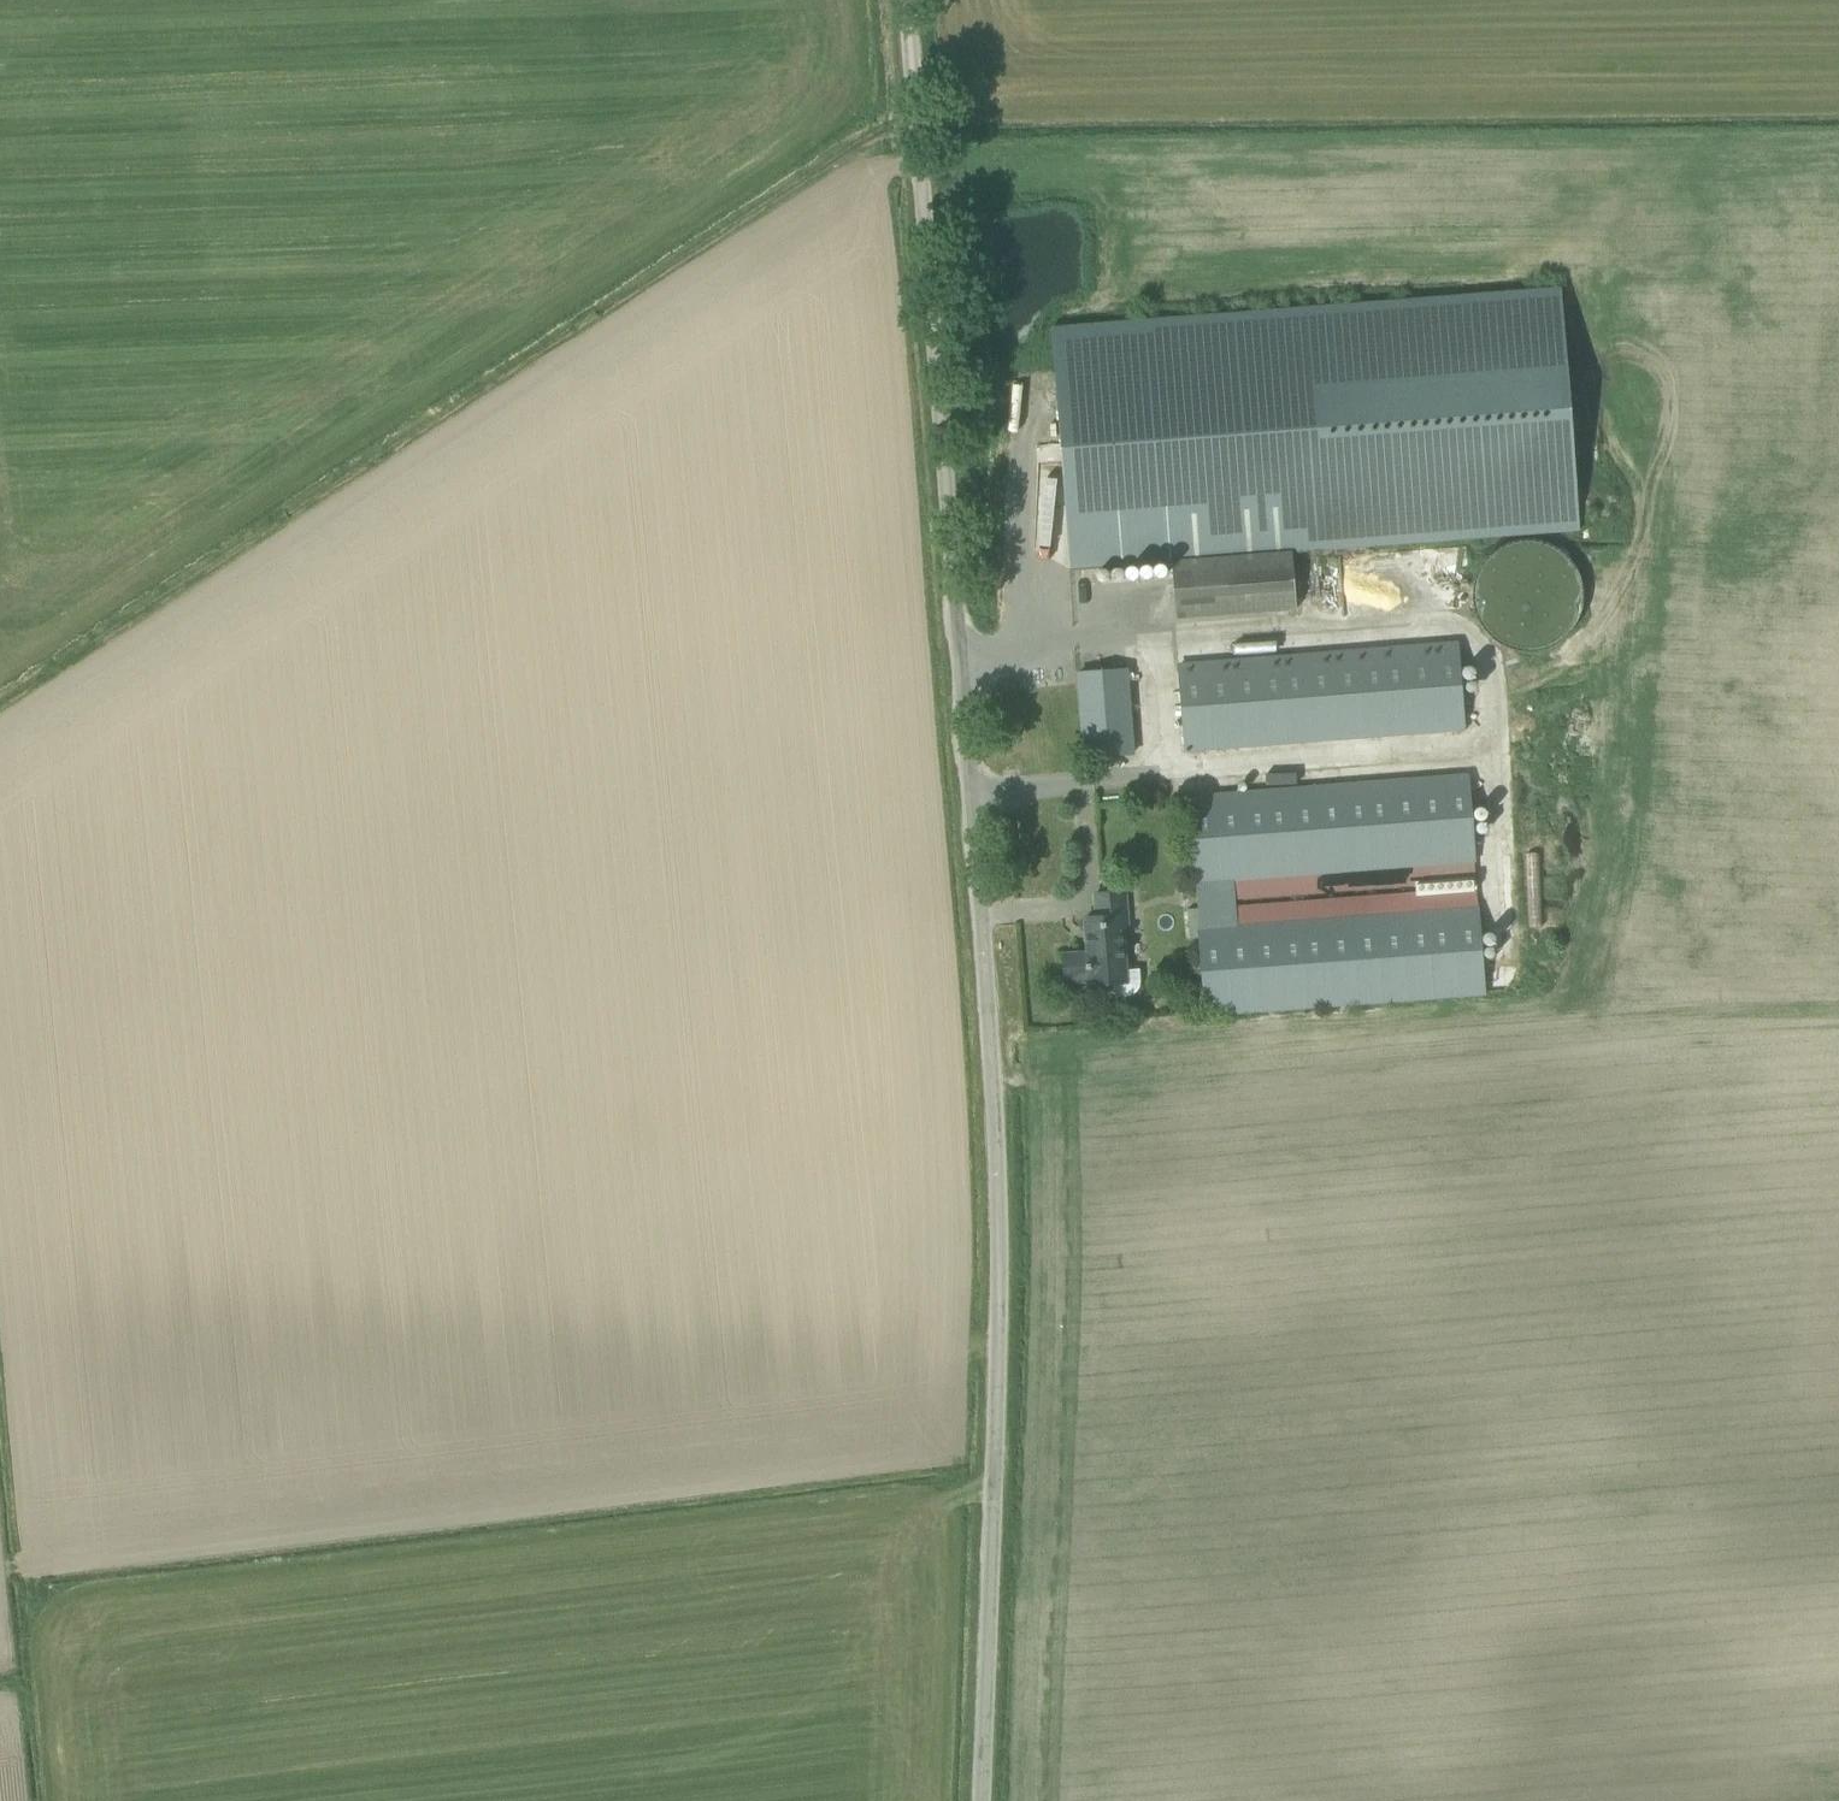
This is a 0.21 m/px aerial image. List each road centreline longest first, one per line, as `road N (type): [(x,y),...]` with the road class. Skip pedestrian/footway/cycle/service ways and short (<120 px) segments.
road 1 (unclassified): [(1002,1800),(1018,1380),(1013,1091),(991,716),(907,0)]

